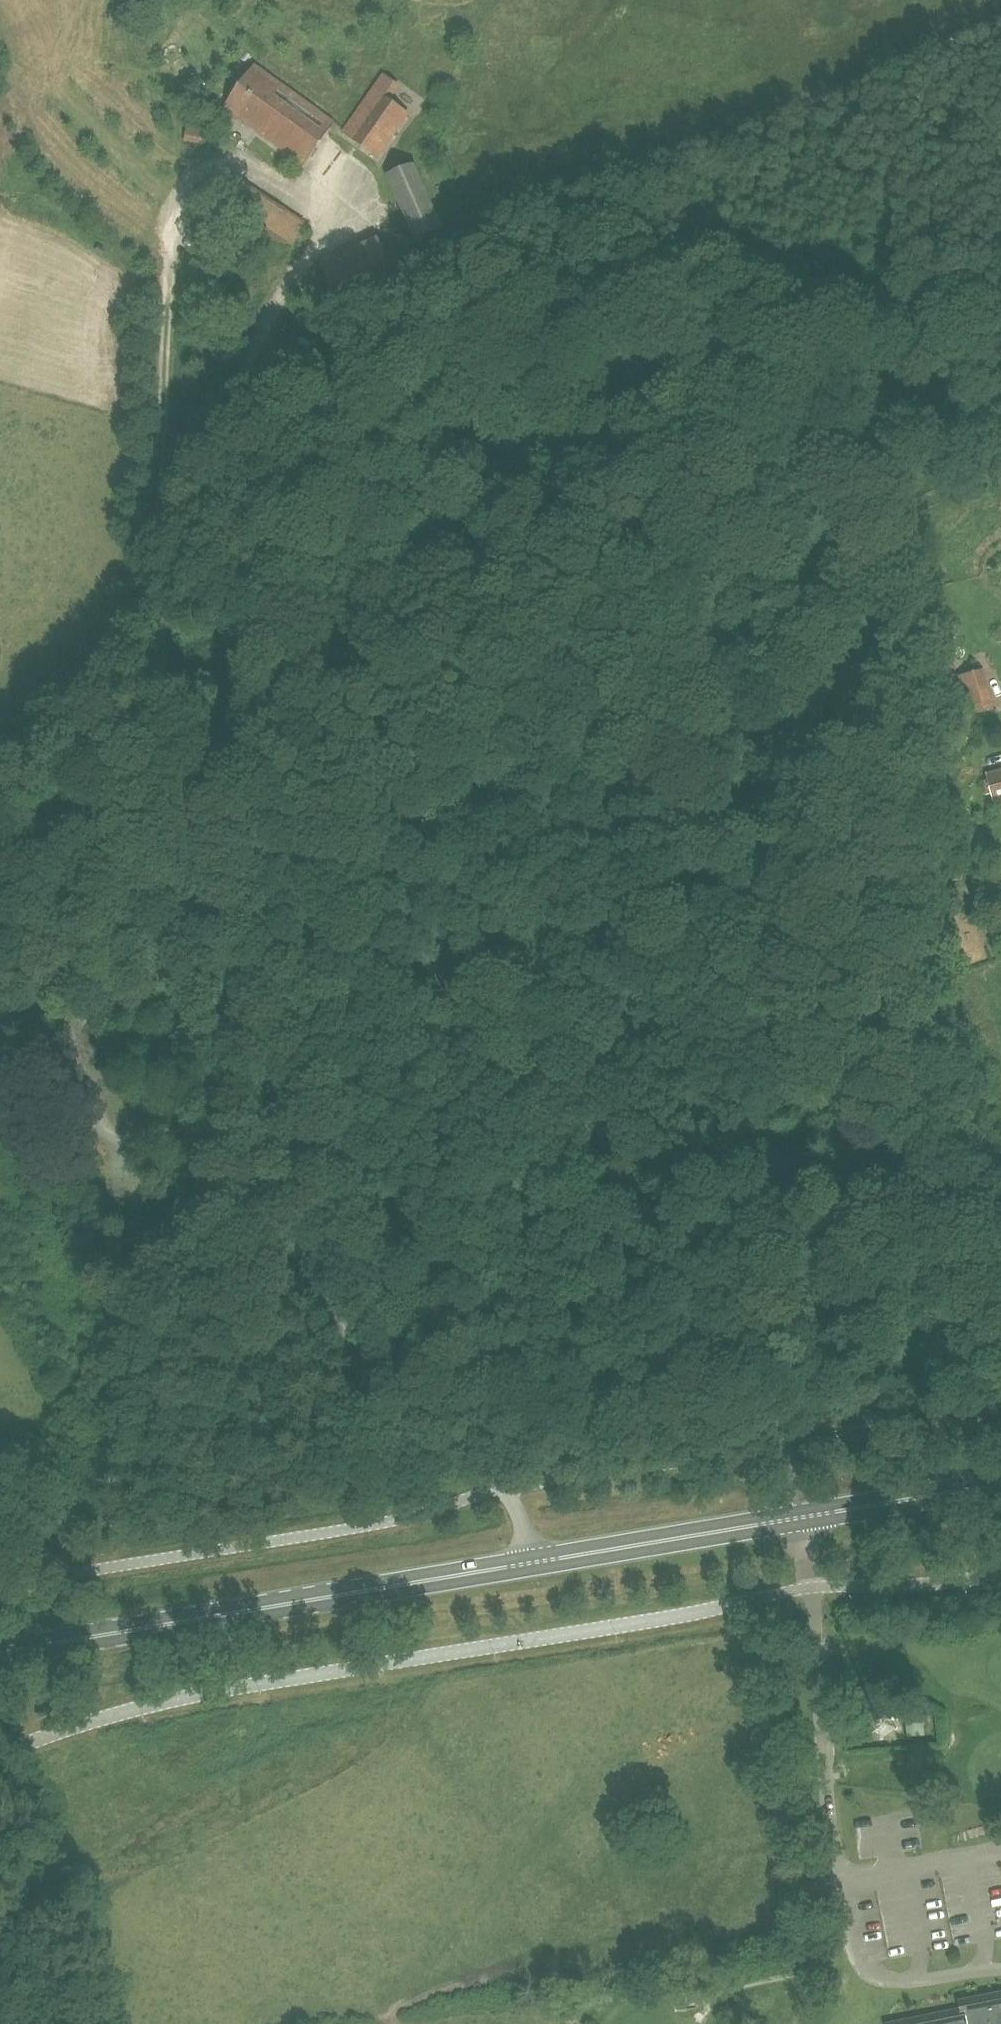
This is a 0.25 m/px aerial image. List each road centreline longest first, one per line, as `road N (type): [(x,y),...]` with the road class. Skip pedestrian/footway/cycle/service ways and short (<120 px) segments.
road 1 (primary): [(0,1653),(540,1562)]
road 2 (track): [(246,984),(68,1005),(134,1192),(299,1173)]
road 3 (primary): [(540,1562),(1000,1484)]

